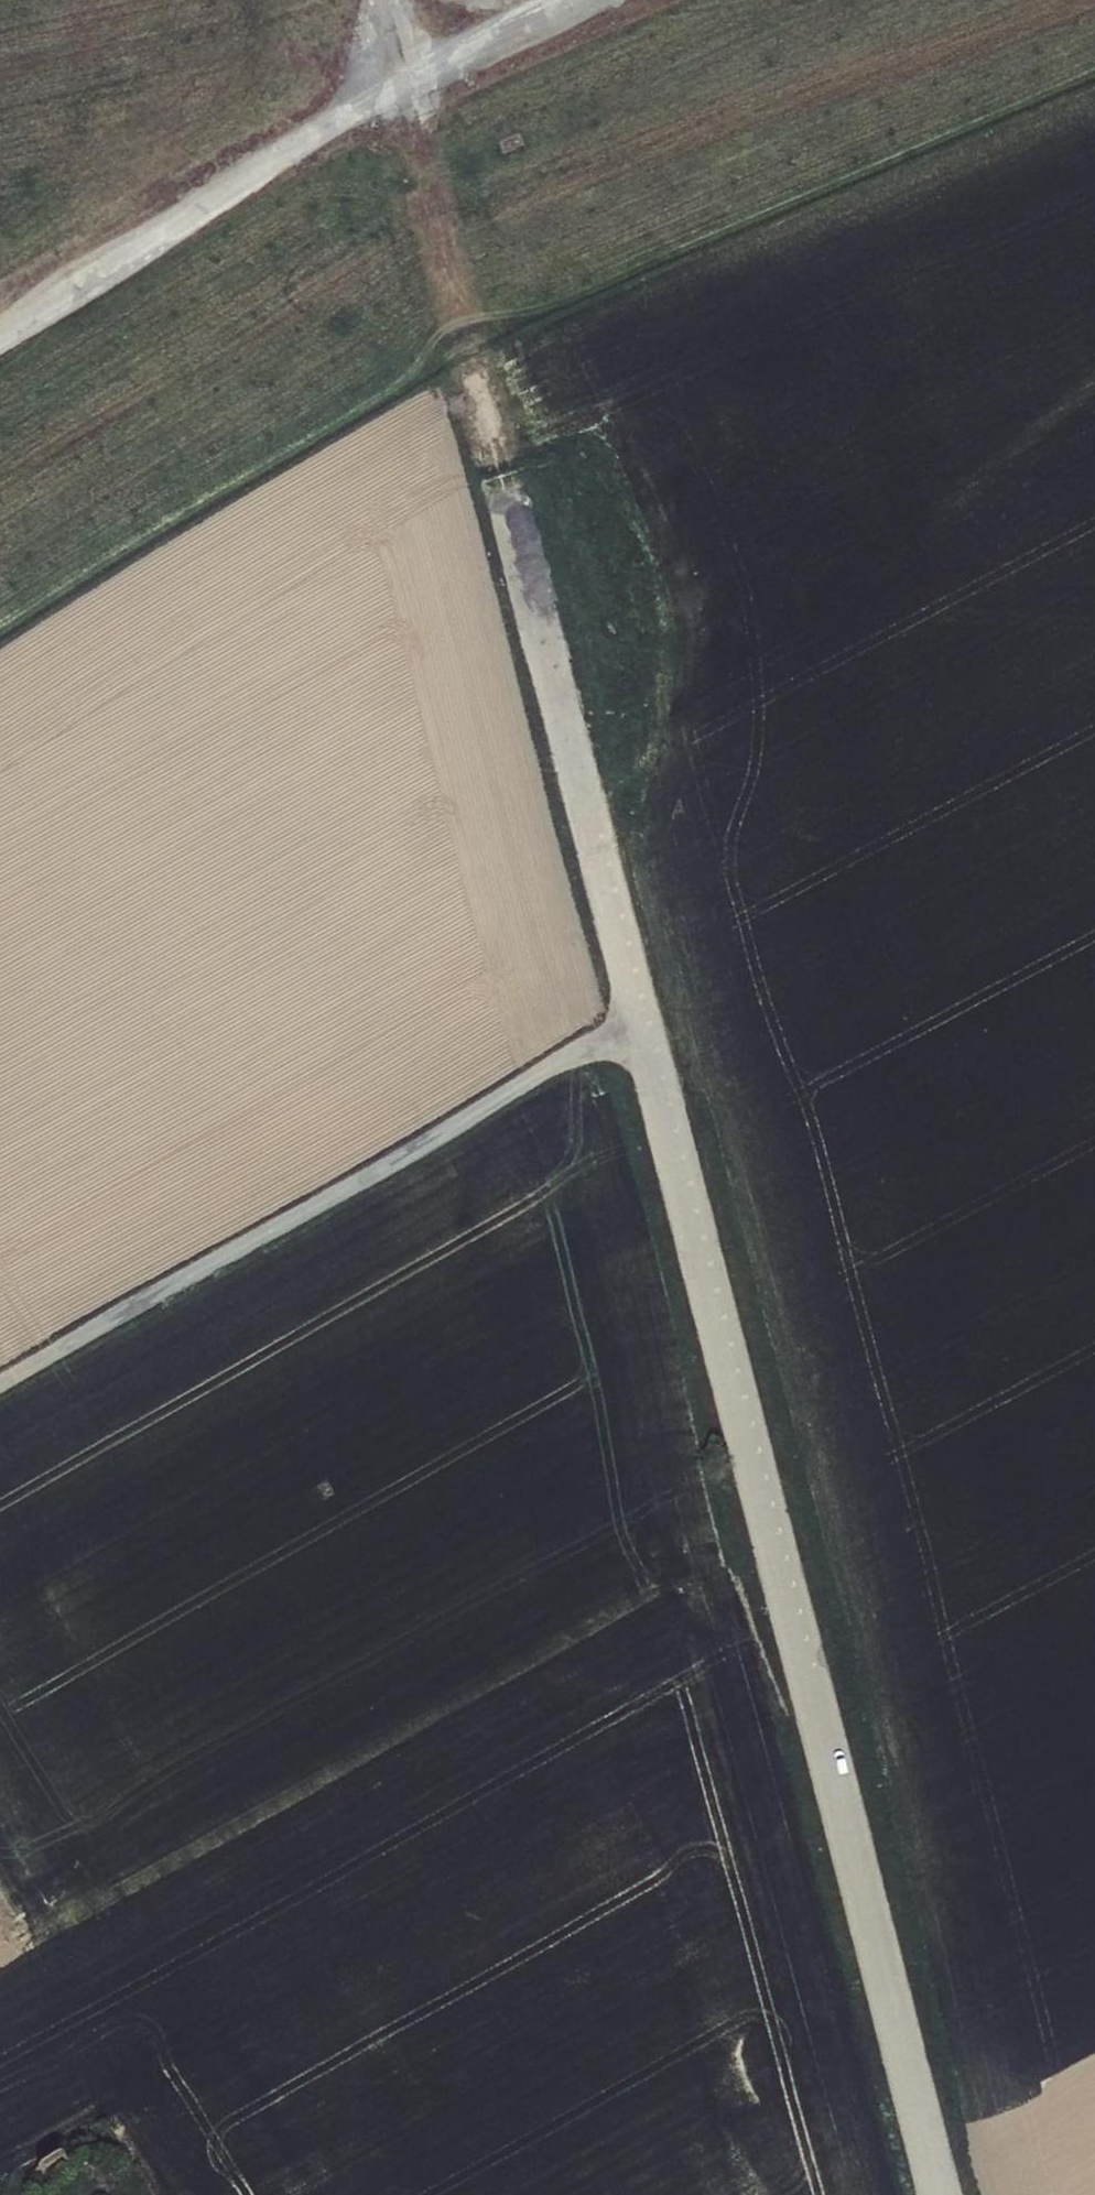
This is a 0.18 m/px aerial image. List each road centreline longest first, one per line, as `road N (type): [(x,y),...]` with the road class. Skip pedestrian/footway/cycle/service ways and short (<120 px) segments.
road 1 (unclassified): [(939,2194),(504,496)]
road 2 (track): [(640,1028),(0,1385)]

